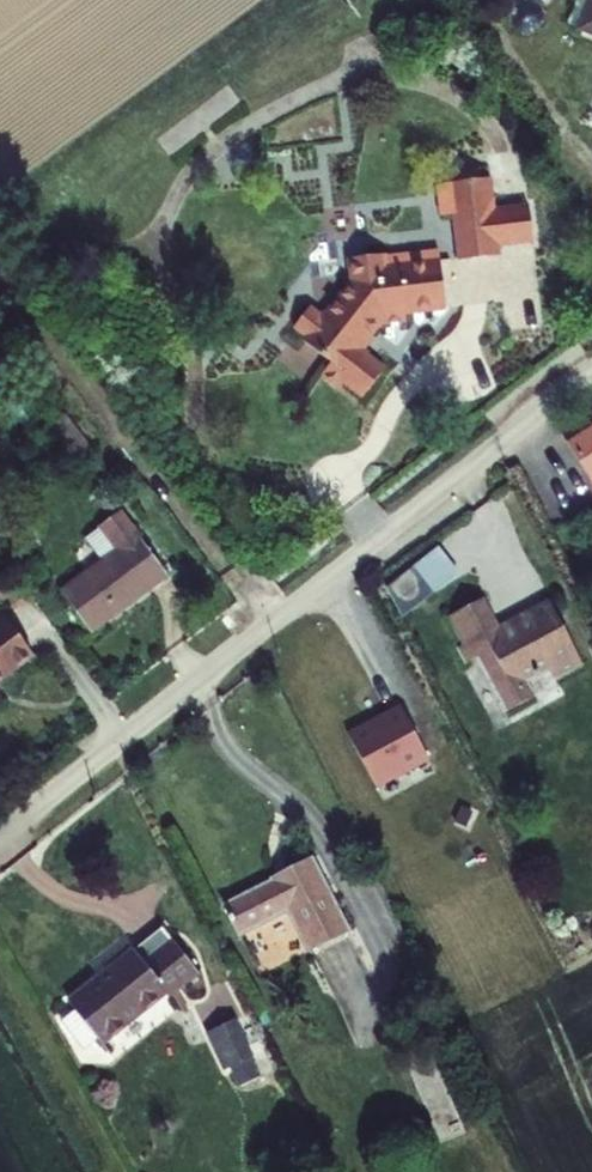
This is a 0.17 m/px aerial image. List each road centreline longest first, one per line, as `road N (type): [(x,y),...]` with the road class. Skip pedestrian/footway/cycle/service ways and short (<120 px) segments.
road 1 (unclassified): [(0,837),(591,372)]

